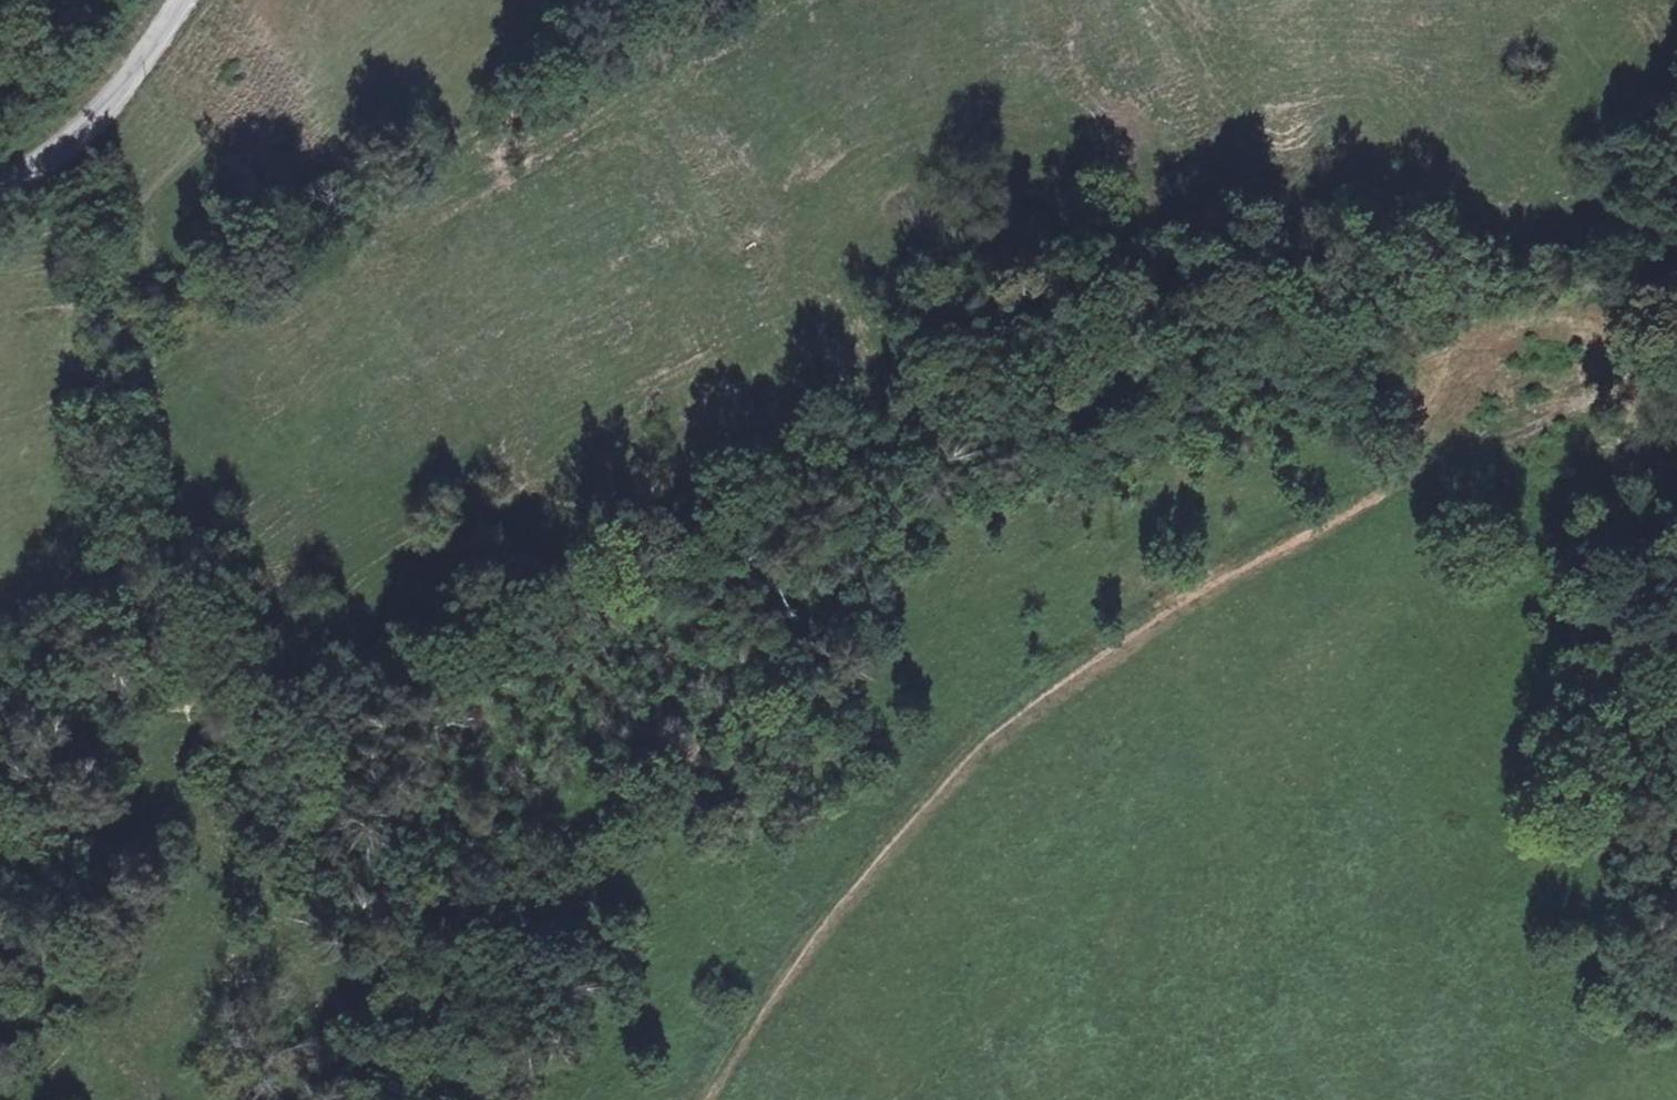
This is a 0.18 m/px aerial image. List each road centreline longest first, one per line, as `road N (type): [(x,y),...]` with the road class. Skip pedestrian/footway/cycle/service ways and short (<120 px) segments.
road 1 (tertiary): [(0,188),(56,156),(101,117),(184,0)]

